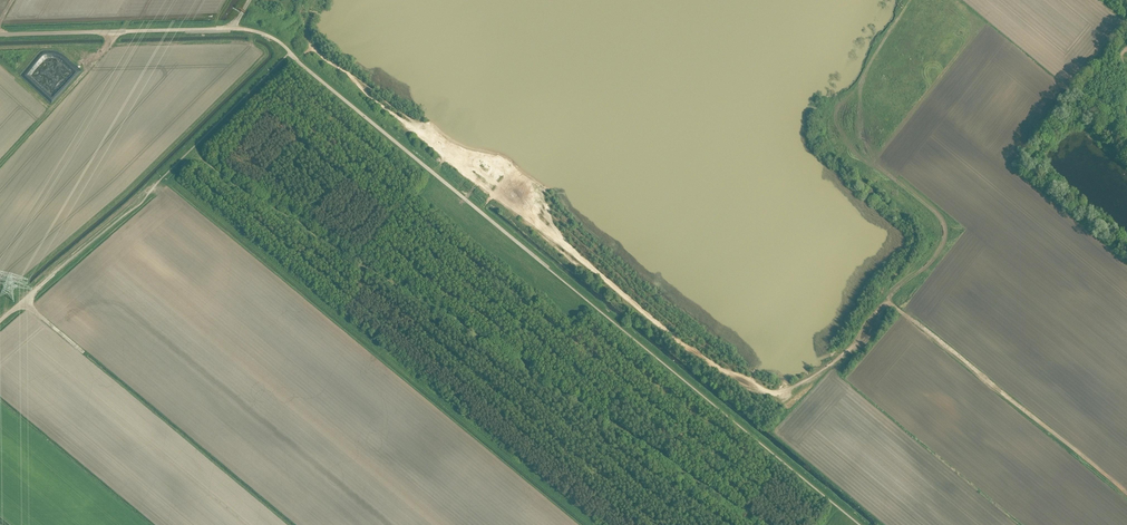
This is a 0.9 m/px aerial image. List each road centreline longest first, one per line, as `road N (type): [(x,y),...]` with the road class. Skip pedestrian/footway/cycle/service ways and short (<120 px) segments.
road 1 (track): [(1126,495),(895,307),(885,307),(837,362),(788,392),(745,383),(676,337),(308,42),(281,44)]
road 2 (unclassified): [(0,35),(242,30),(290,53)]

